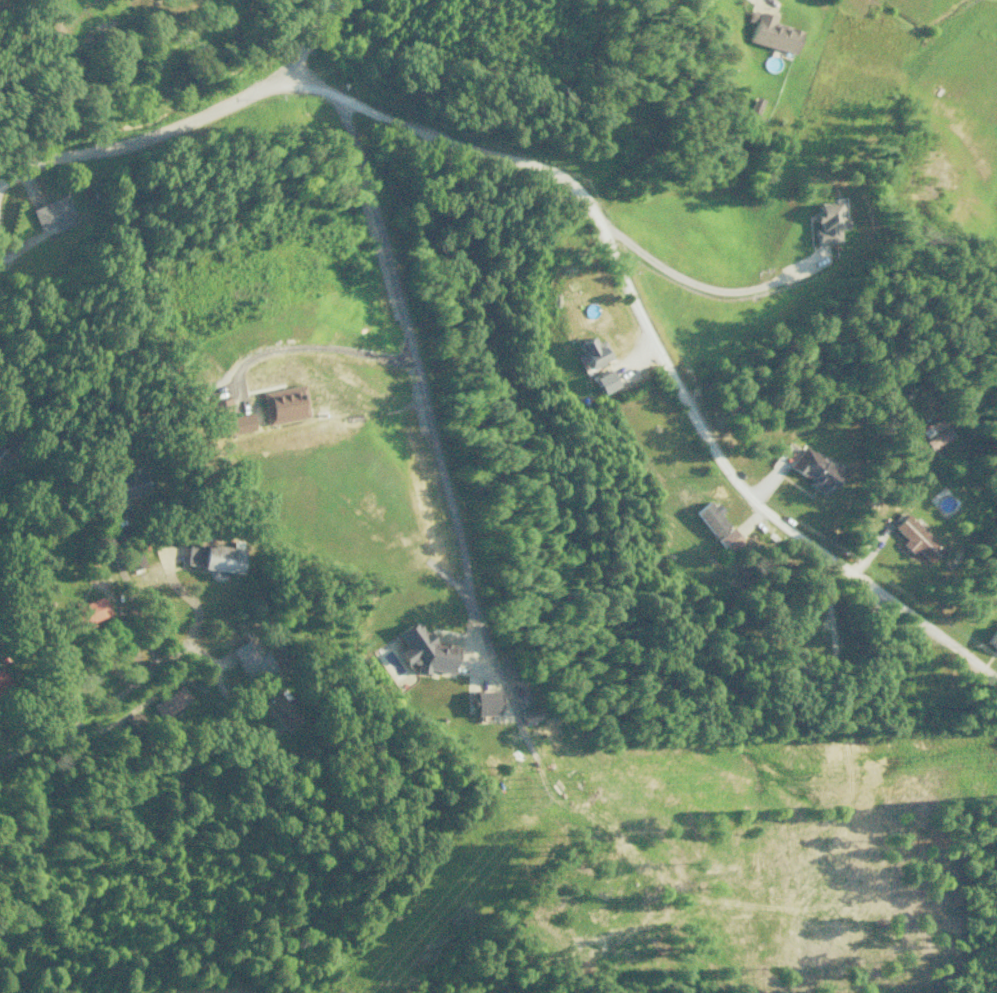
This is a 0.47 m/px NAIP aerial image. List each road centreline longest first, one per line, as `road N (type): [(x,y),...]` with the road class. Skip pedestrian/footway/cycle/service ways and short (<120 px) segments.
road 1 (residential): [(996,681),(741,494),(670,375),(583,198),(543,168),(474,153),(287,76)]
road 2 (residential): [(0,183),(18,167),(203,125),(287,76),(333,0)]
road 3 (residential): [(0,757),(66,727),(182,650),(203,656),(263,757)]

